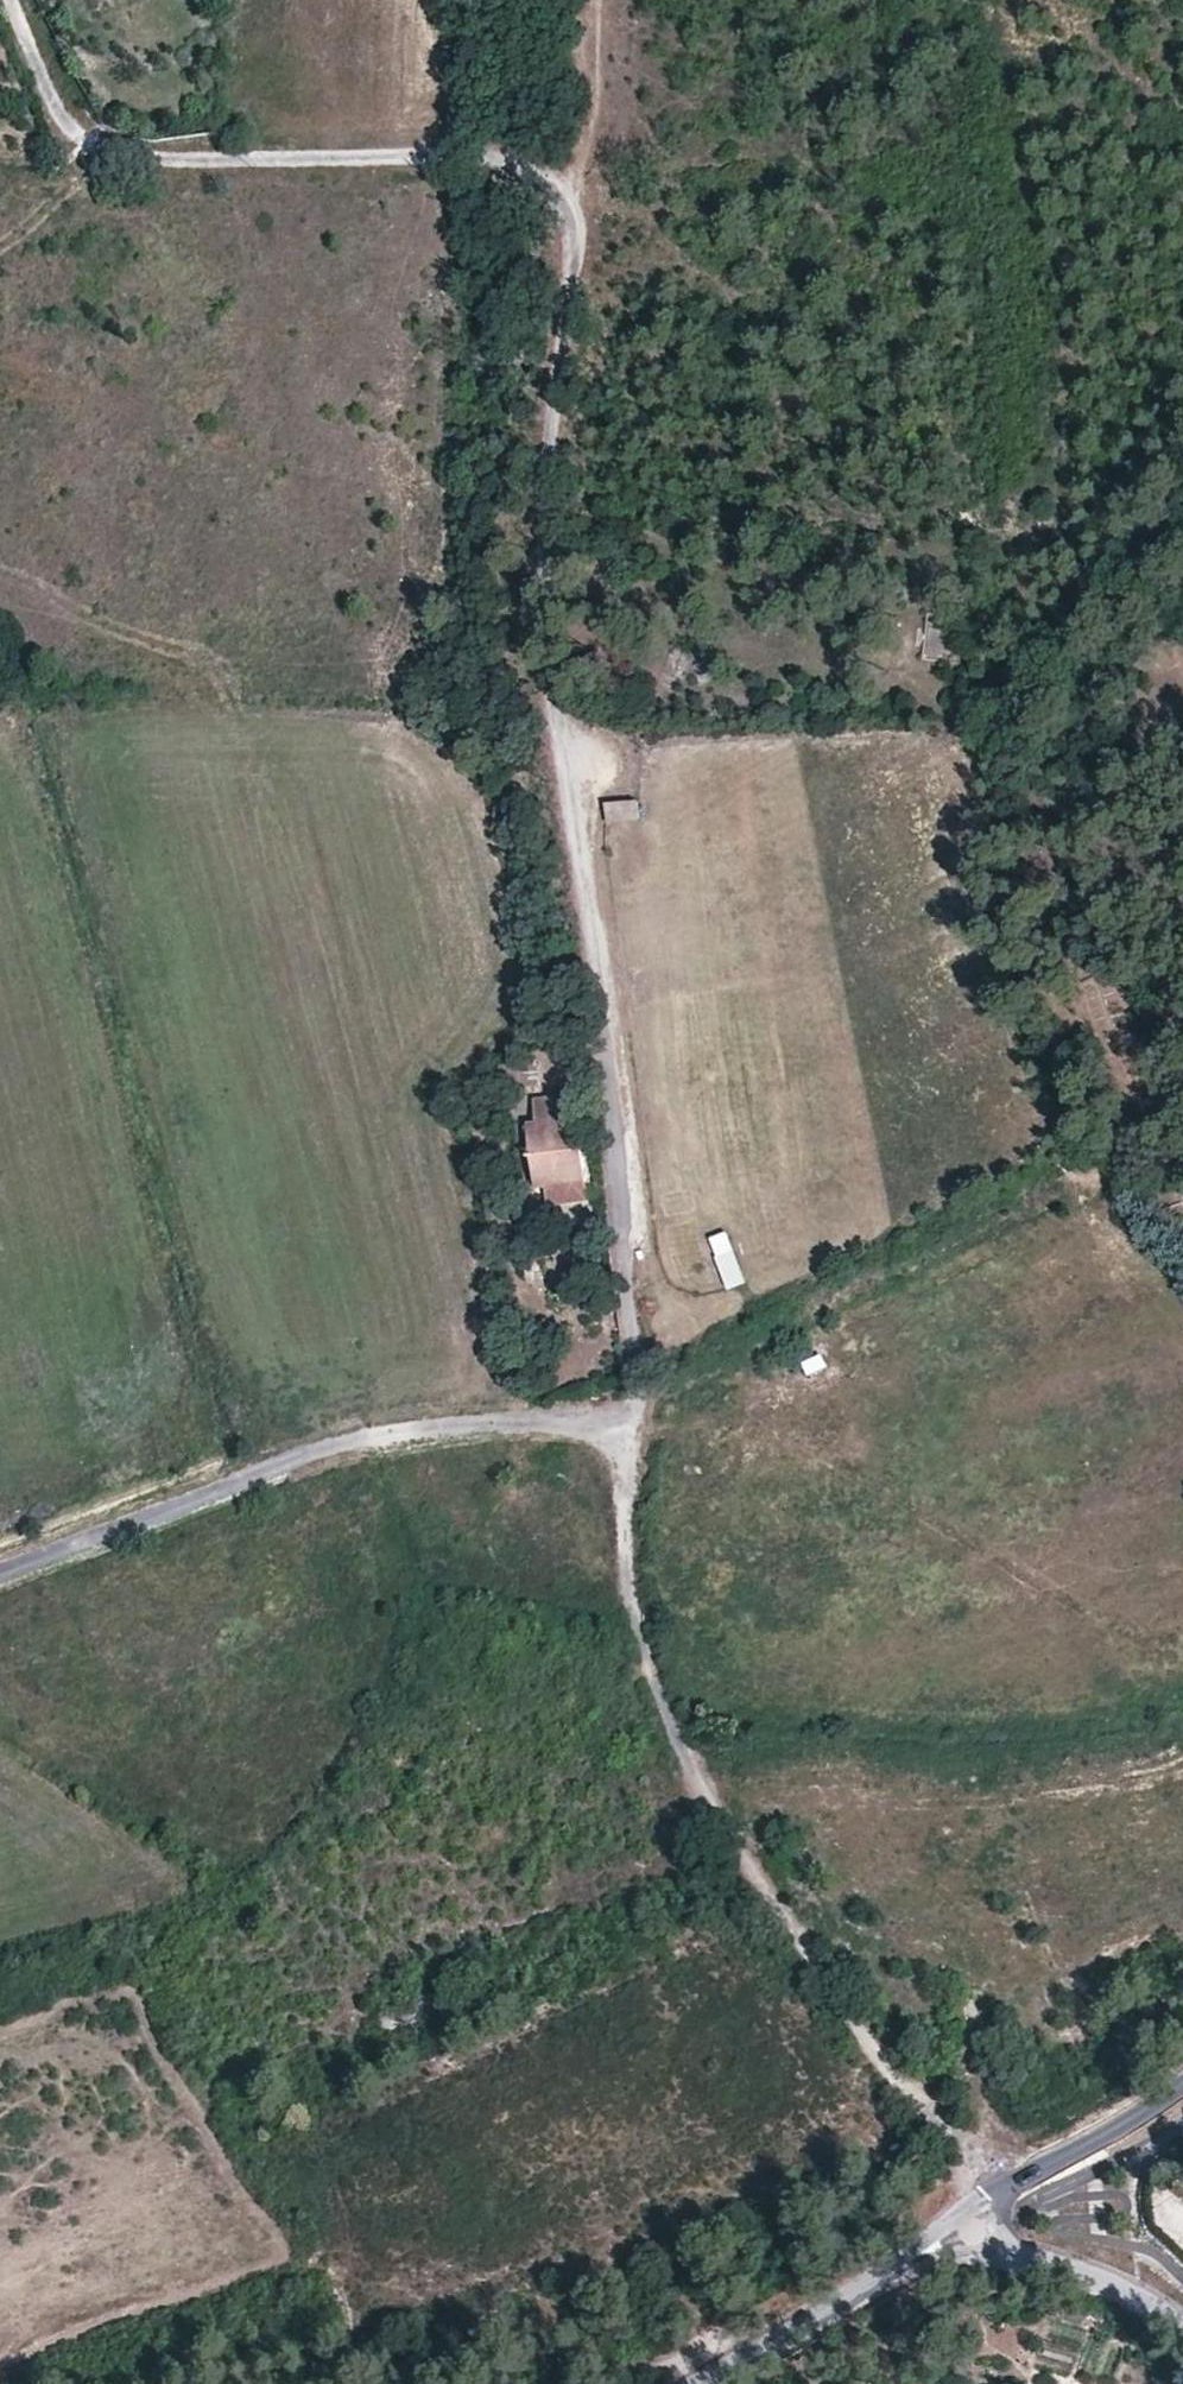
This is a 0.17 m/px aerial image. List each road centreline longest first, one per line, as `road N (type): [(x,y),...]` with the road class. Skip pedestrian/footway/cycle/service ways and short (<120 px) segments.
road 1 (track): [(644,1399),(629,1552),(640,1629),(674,1750),(808,1960),(882,2064),(963,2151),(991,2199)]
road 2 (track): [(0,1572),(348,1446),(644,1399)]
road 3 (residential): [(699,2383),(935,2240),(970,2226),(1112,2283),(1182,2326)]
road 4 (track): [(549,173),(575,150),(587,119),(592,0)]

